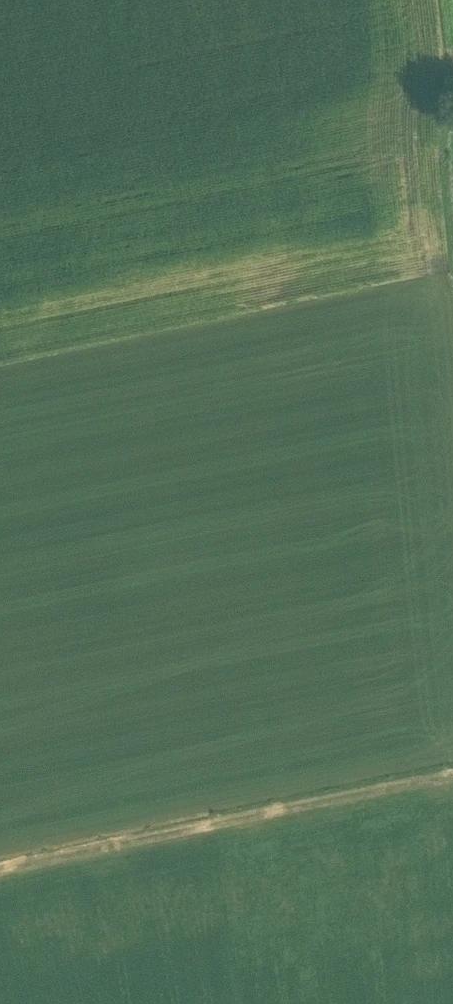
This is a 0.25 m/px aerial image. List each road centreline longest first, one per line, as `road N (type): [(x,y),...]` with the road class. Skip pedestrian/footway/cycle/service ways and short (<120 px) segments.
road 1 (track): [(0,866),(452,775)]

